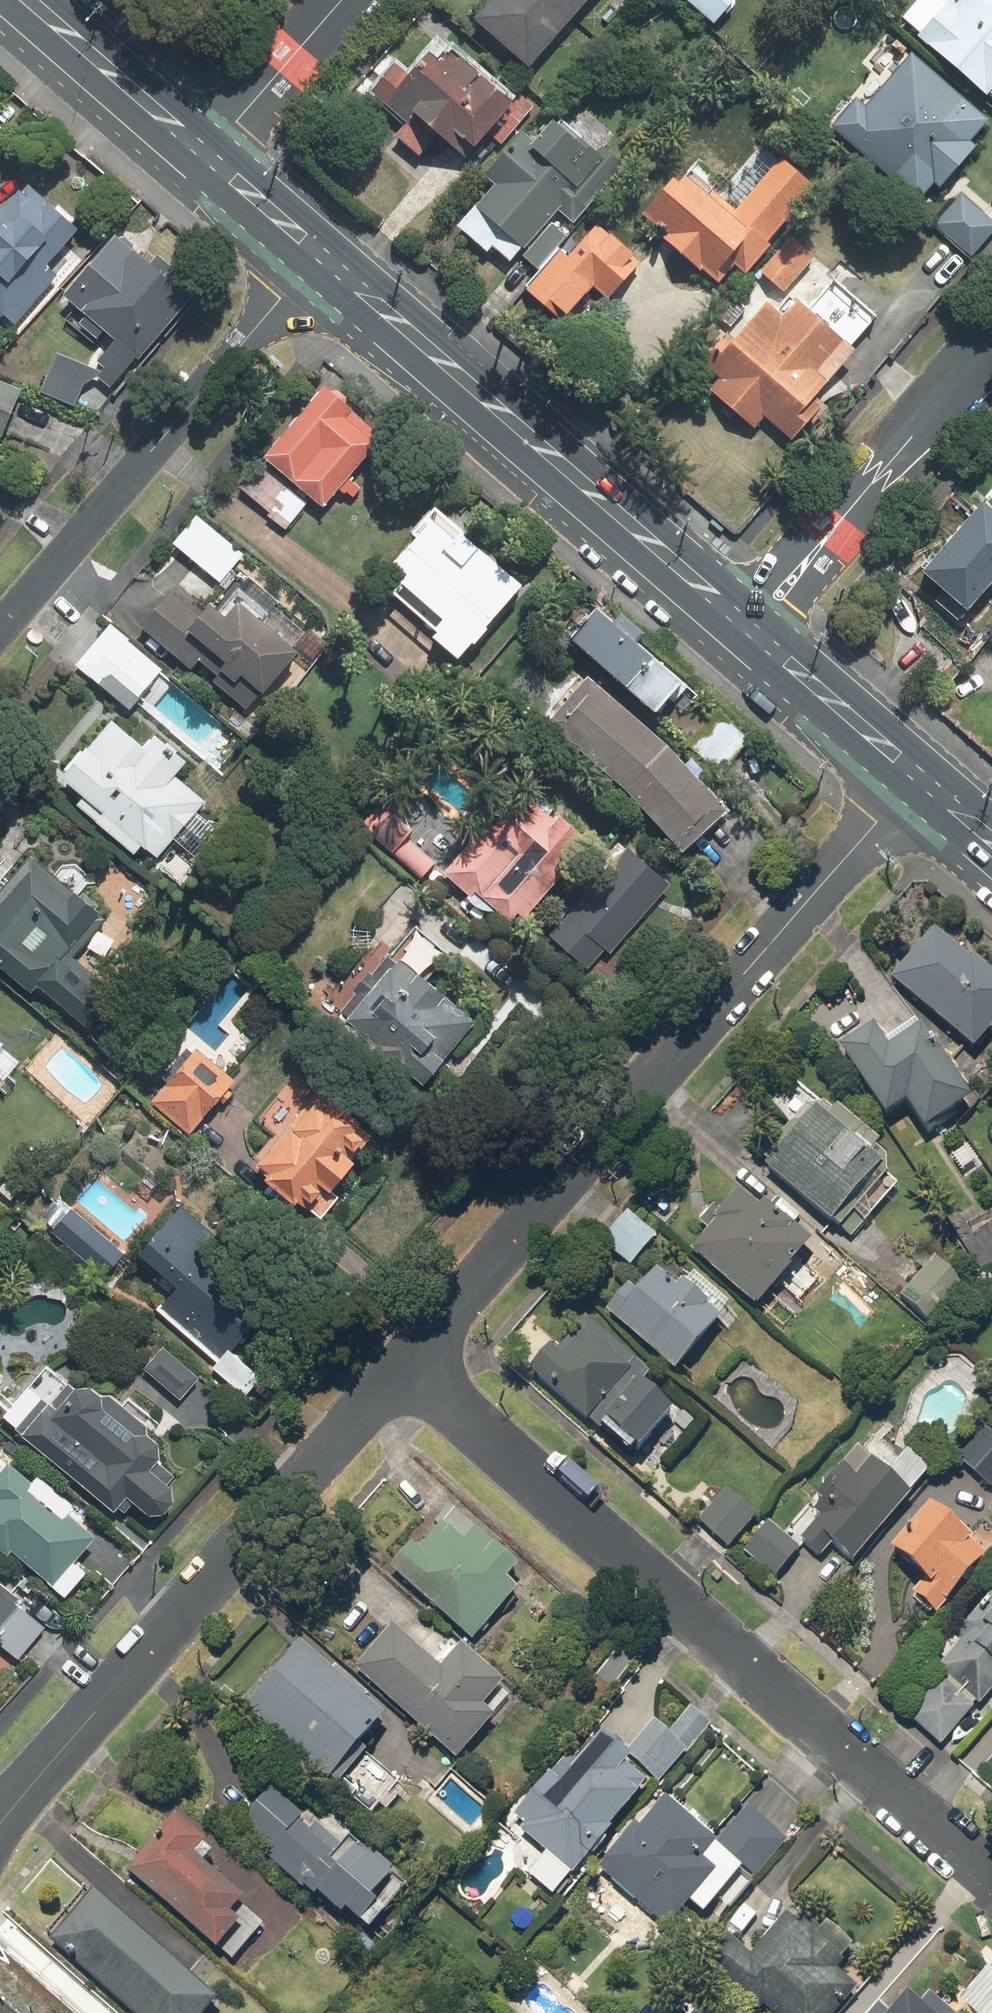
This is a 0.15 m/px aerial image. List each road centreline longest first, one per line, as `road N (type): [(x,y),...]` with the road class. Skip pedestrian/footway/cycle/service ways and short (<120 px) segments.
road 1 (residential): [(991,1876),(407,1362)]
road 2 (residential): [(407,1362),(919,777)]
road 3 (residential): [(0,1824),(407,1362)]
road 4 (primary): [(745,624),(322,254)]
road 5 (residential): [(0,634),(322,254)]
road 6 (residential): [(991,350),(745,624)]
road 7 (primary): [(209,156),(29,0)]
road 8 (primary): [(919,777),(745,624)]
road 9 (residential): [(209,156),(345,0)]
road 10 (primary): [(322,254),(209,156)]

